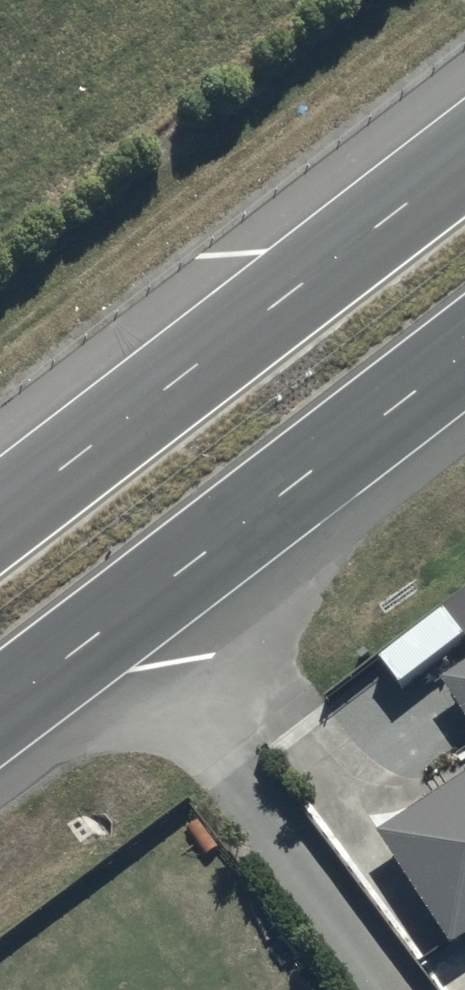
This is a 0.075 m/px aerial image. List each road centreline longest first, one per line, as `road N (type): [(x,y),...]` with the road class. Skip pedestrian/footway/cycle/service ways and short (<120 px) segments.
road 1 (trunk): [(464,352),(0,710)]
road 2 (trunk): [(0,517),(464,160)]

